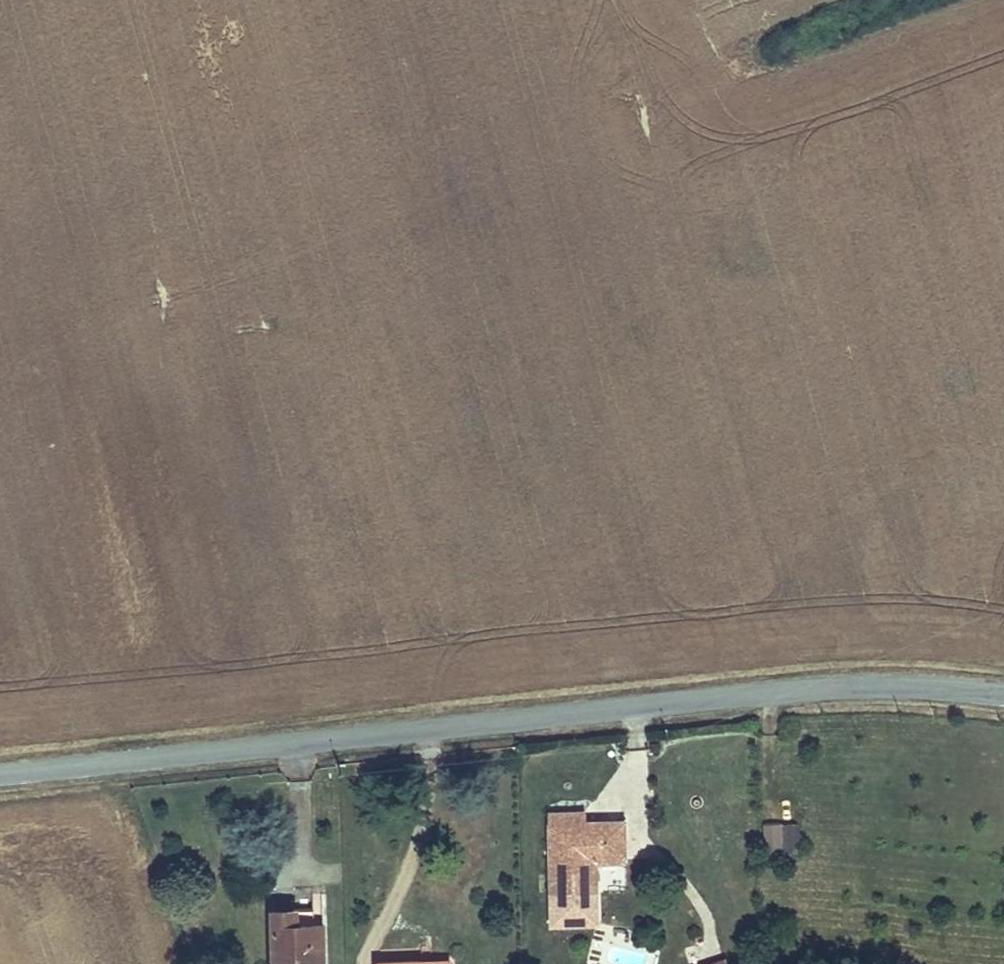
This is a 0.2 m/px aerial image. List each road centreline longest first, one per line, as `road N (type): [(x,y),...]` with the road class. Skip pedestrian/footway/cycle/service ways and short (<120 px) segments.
road 1 (unclassified): [(0,779),(876,697),(1003,709)]

